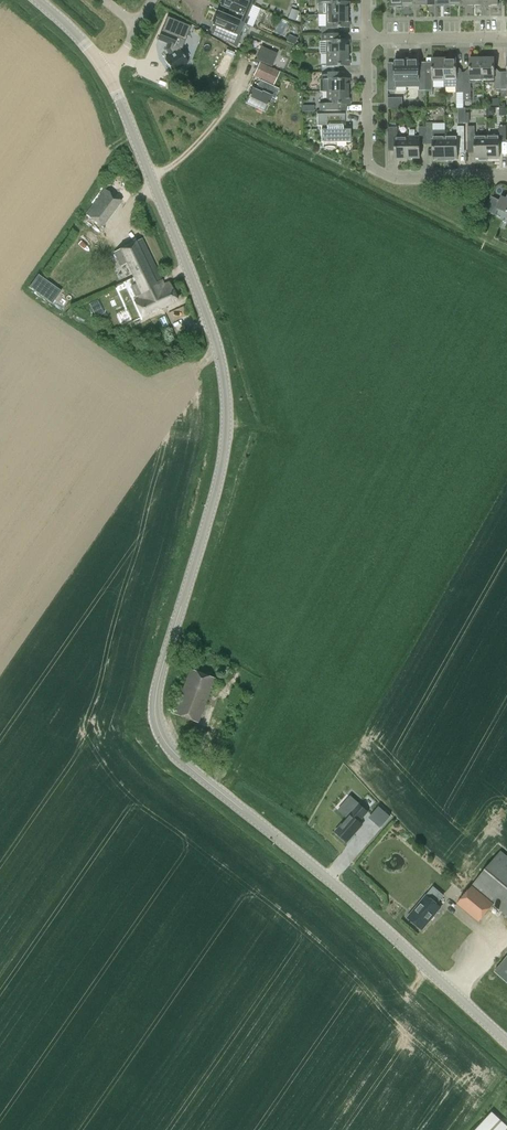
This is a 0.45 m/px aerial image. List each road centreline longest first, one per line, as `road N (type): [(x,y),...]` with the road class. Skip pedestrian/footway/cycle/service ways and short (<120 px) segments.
road 1 (tertiary): [(506,1043),(306,860),(183,761),(156,721),(155,695),(220,476),(224,378),(212,327),(106,74)]
road 2 (residential): [(506,176),(389,178),(370,163),(367,38)]
road 3 (residential): [(367,38),(506,37)]

